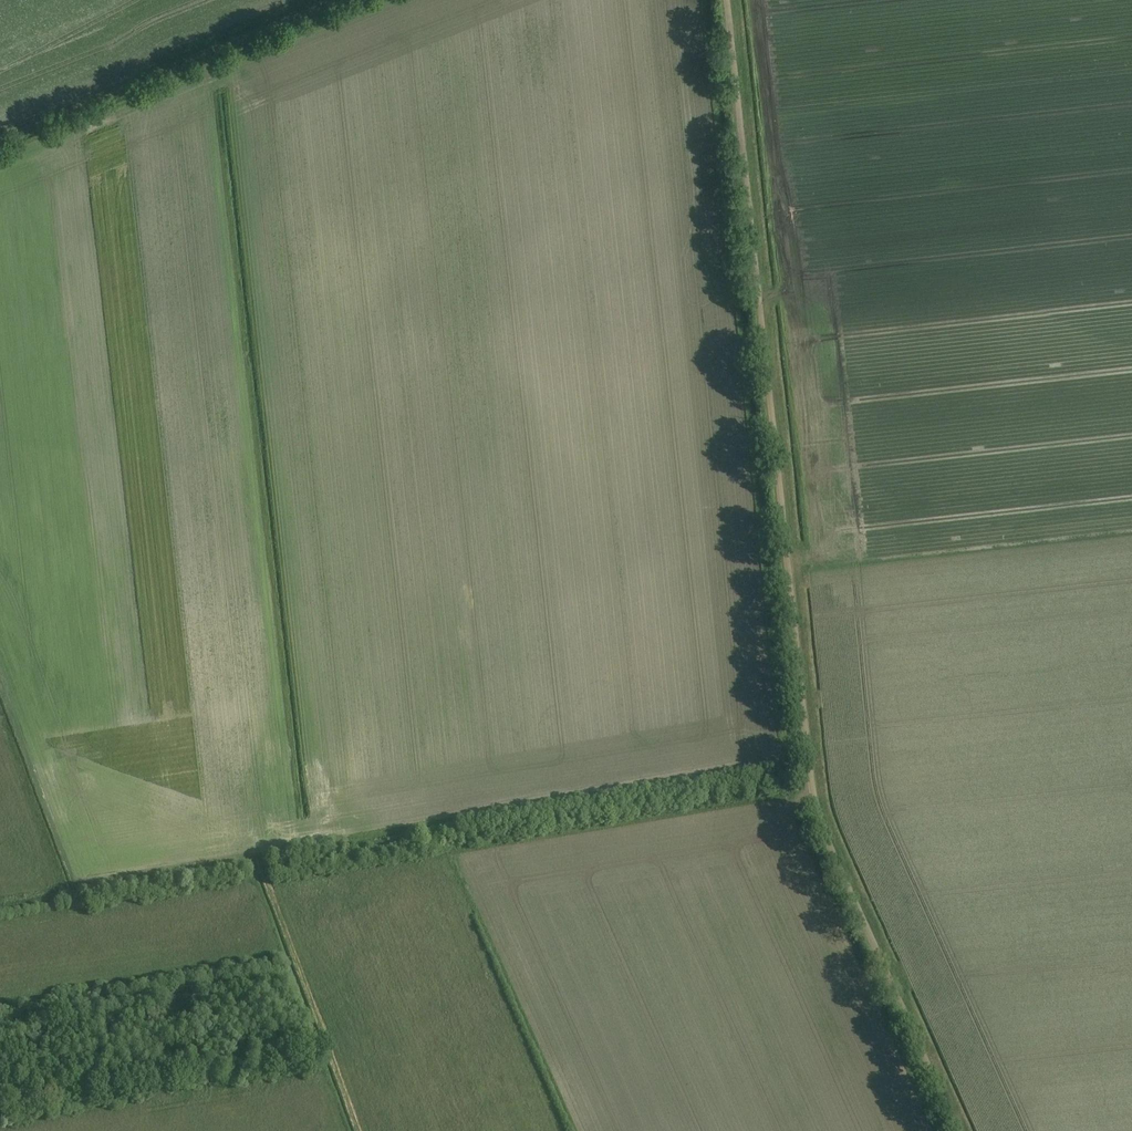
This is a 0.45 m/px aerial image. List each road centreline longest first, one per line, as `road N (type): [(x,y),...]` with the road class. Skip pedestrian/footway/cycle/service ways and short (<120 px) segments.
road 1 (unclassified): [(957,1130),(815,805),(727,0)]
road 2 (track): [(342,0),(0,135)]

